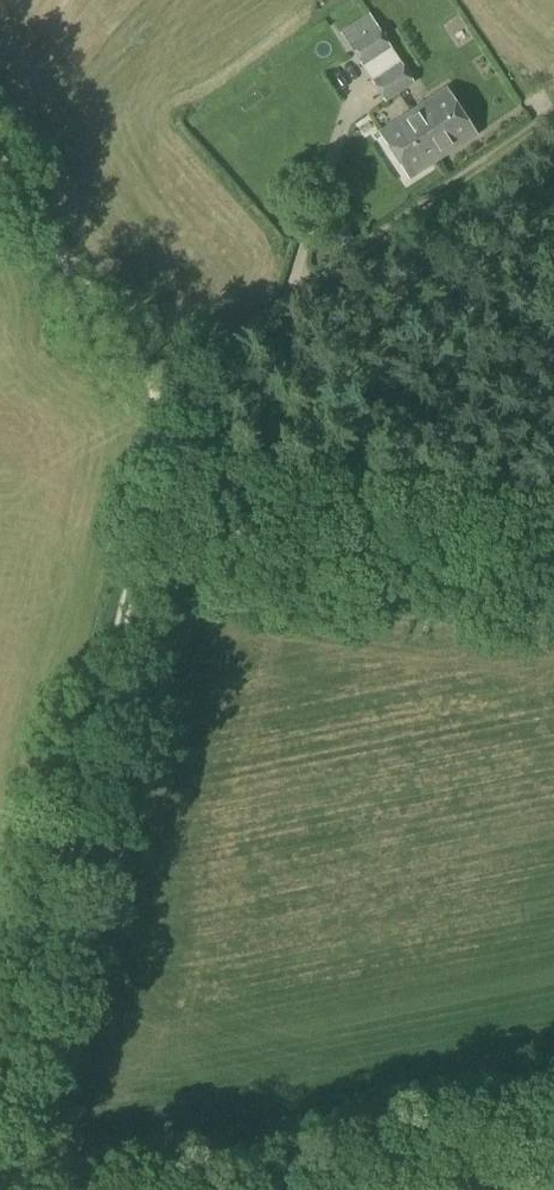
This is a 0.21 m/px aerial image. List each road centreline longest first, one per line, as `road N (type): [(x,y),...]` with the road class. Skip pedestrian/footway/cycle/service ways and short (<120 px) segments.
road 1 (track): [(154,393),(160,424),(0,1135)]
road 2 (track): [(154,393),(0,171)]
road 3 (track): [(553,1144),(337,1189)]

